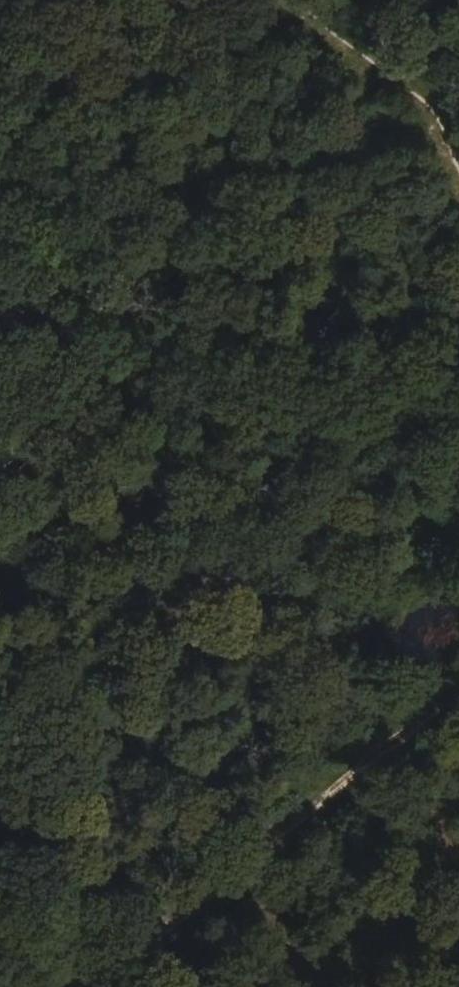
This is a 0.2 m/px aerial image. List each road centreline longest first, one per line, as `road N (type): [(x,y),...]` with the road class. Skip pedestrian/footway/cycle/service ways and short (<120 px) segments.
road 1 (track): [(99,986),(458,692)]
road 2 (track): [(458,188),(295,0)]

